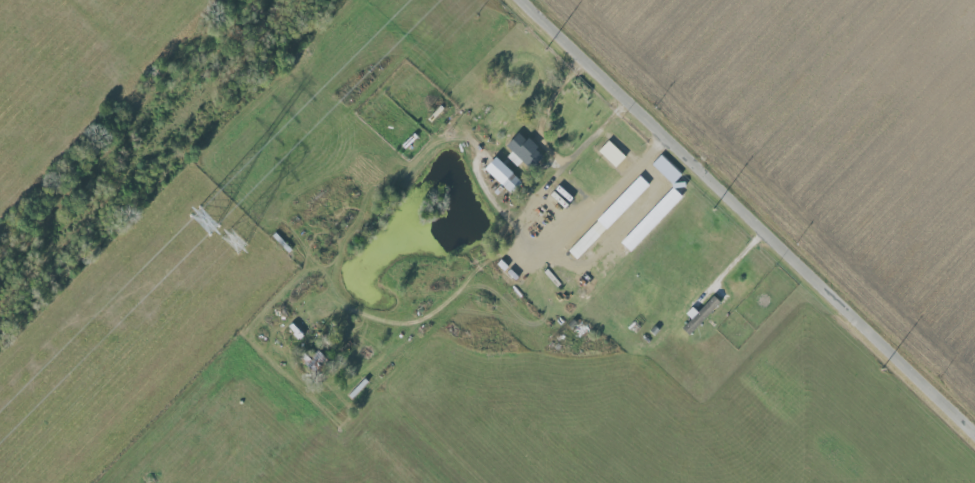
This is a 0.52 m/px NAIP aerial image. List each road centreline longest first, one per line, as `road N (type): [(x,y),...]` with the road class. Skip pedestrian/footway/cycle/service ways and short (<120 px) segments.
road 1 (residential): [(974,429),(528,0)]

